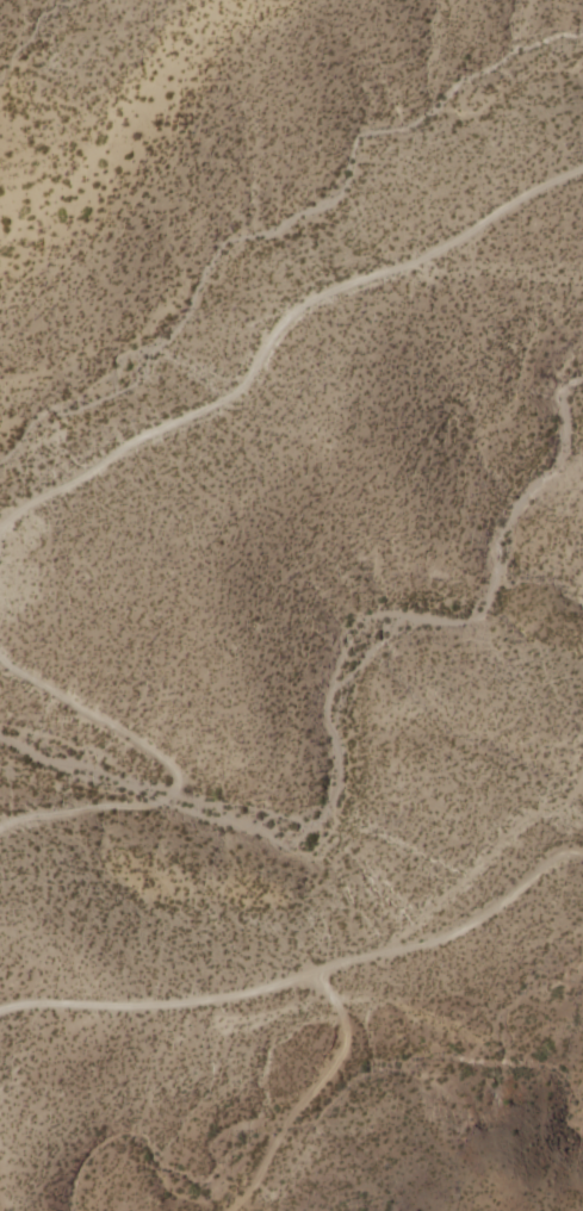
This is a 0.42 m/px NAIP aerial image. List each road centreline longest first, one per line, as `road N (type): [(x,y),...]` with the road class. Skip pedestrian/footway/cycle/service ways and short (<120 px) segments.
road 1 (track): [(0,1012),(56,1004),(161,1006),(267,988),(458,929),(539,867),(582,854)]
road 2 (track): [(582,166),(445,248),(316,297),(287,318),(228,397),(139,437),(75,479)]
road 3 (track): [(0,660),(175,781),(154,806),(0,829)]
road 4 (track): [(314,971),(334,1001),(342,1049),(299,1099),(231,1210)]

